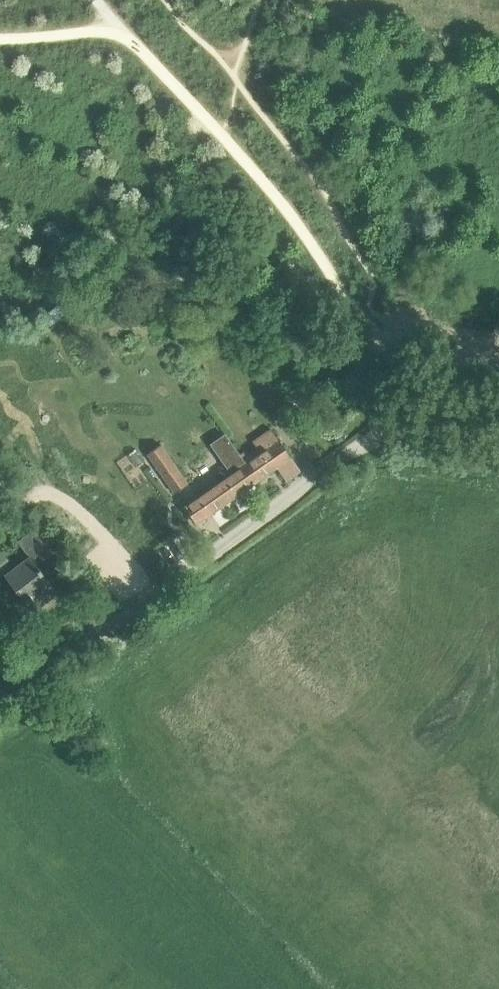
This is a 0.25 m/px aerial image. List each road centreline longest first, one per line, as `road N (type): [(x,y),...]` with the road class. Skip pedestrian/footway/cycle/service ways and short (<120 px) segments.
road 1 (unclassified): [(0,699),(351,452),(394,430)]

